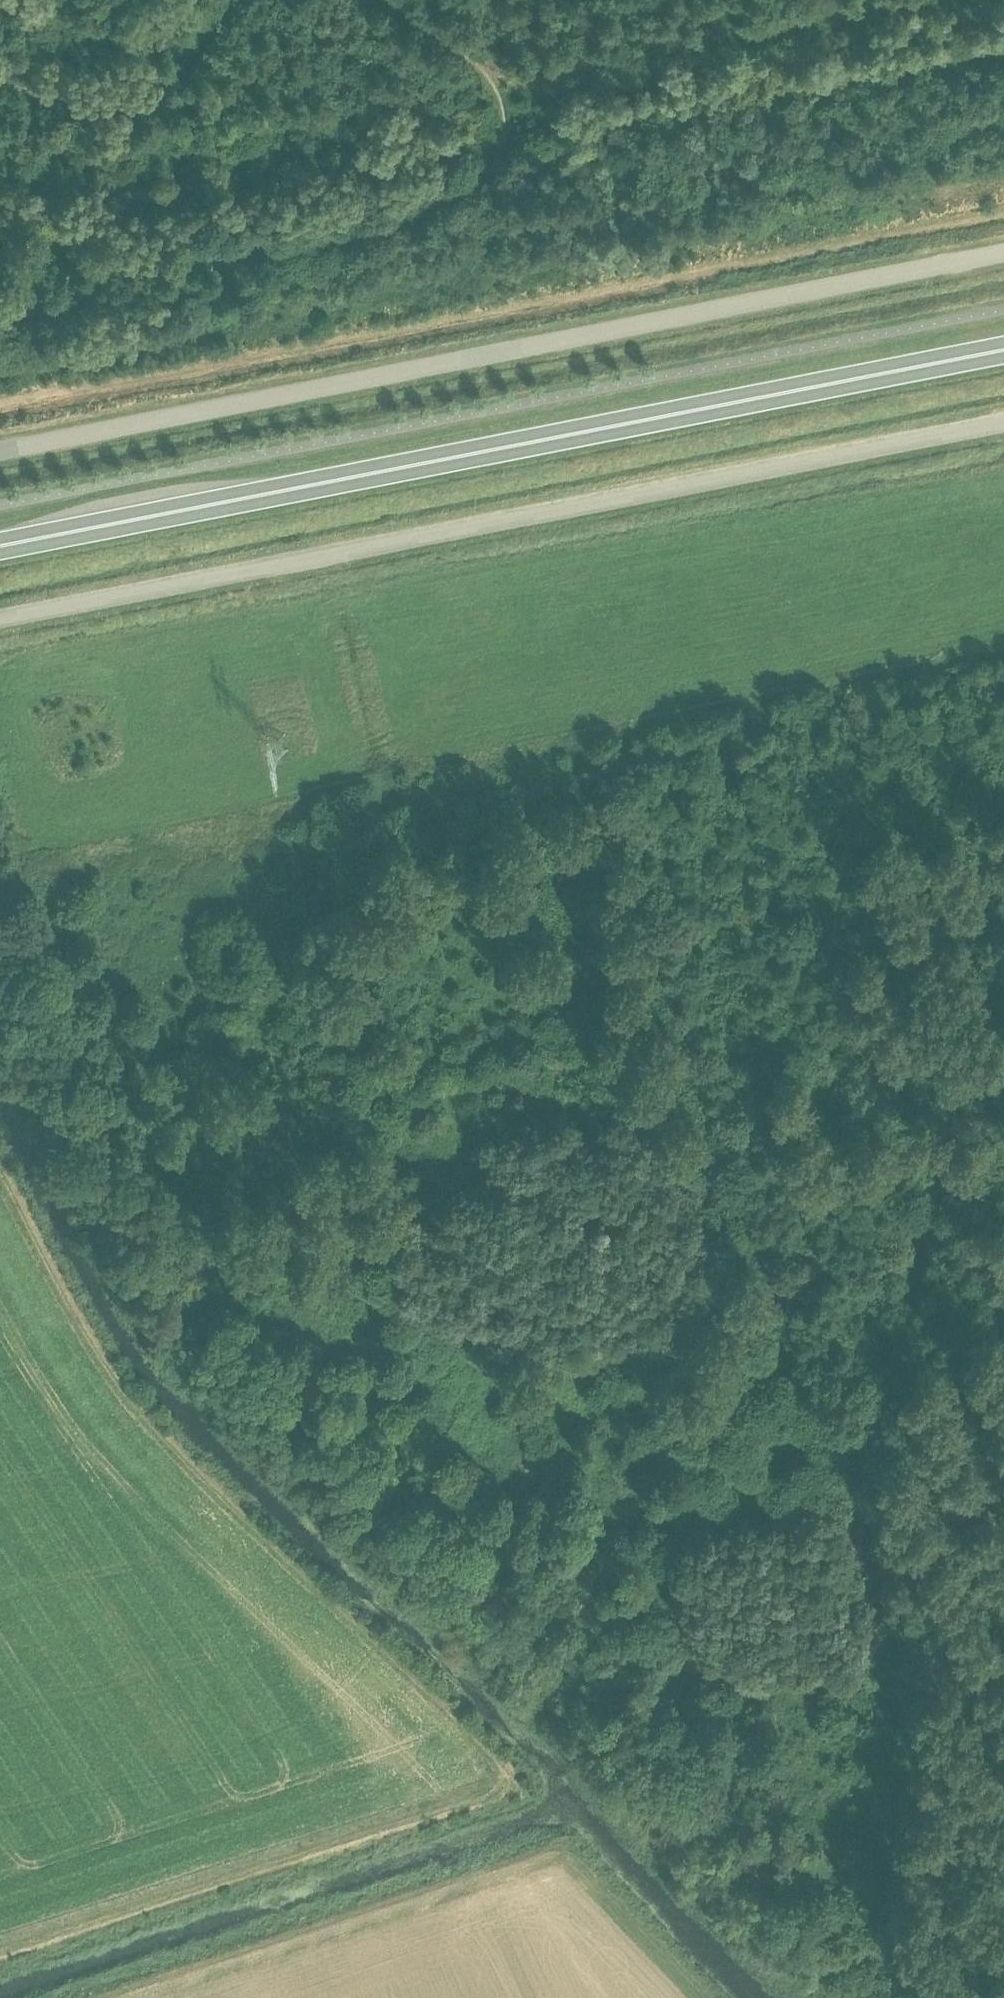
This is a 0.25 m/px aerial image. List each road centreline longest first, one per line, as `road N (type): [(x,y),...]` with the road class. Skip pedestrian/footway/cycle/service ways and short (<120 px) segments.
road 1 (unclassified): [(0,450),(1003,252)]
road 2 (trunk): [(0,540),(1003,343)]
road 3 (unclassified): [(0,619),(1003,422)]
road 4 (track): [(0,263),(192,256),(335,240),(410,220),(488,173),(504,141),(495,85),(462,52),(381,0)]
road 5 (track): [(232,0),(172,78),(116,102),(74,101),(0,81)]

